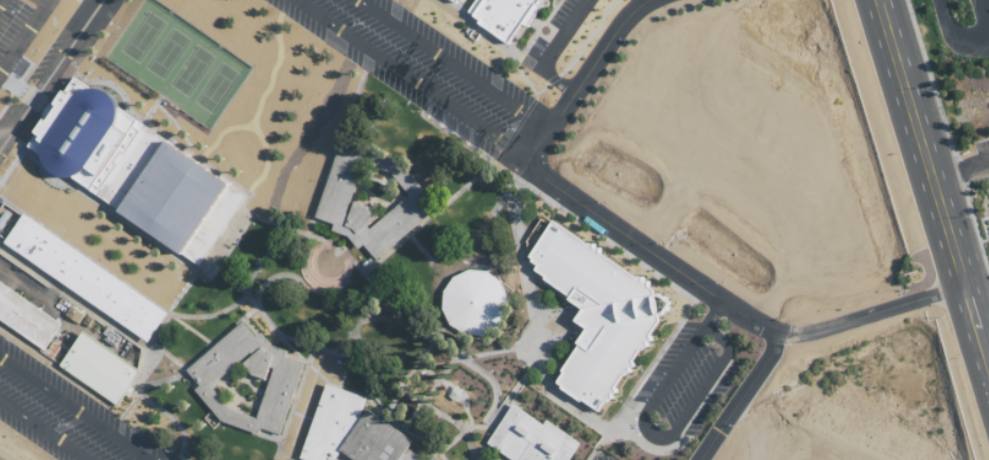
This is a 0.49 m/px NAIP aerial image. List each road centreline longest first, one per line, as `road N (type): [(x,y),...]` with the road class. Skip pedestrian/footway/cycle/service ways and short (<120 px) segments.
road 1 (residential): [(634,0),(522,154),(532,173),(772,327)]
road 2 (primary): [(959,284),(879,0)]
road 3 (residential): [(772,327),(791,329),(959,284)]
road 4 (residential): [(95,0),(0,136)]
road 5 (residential): [(772,327),(695,459)]

